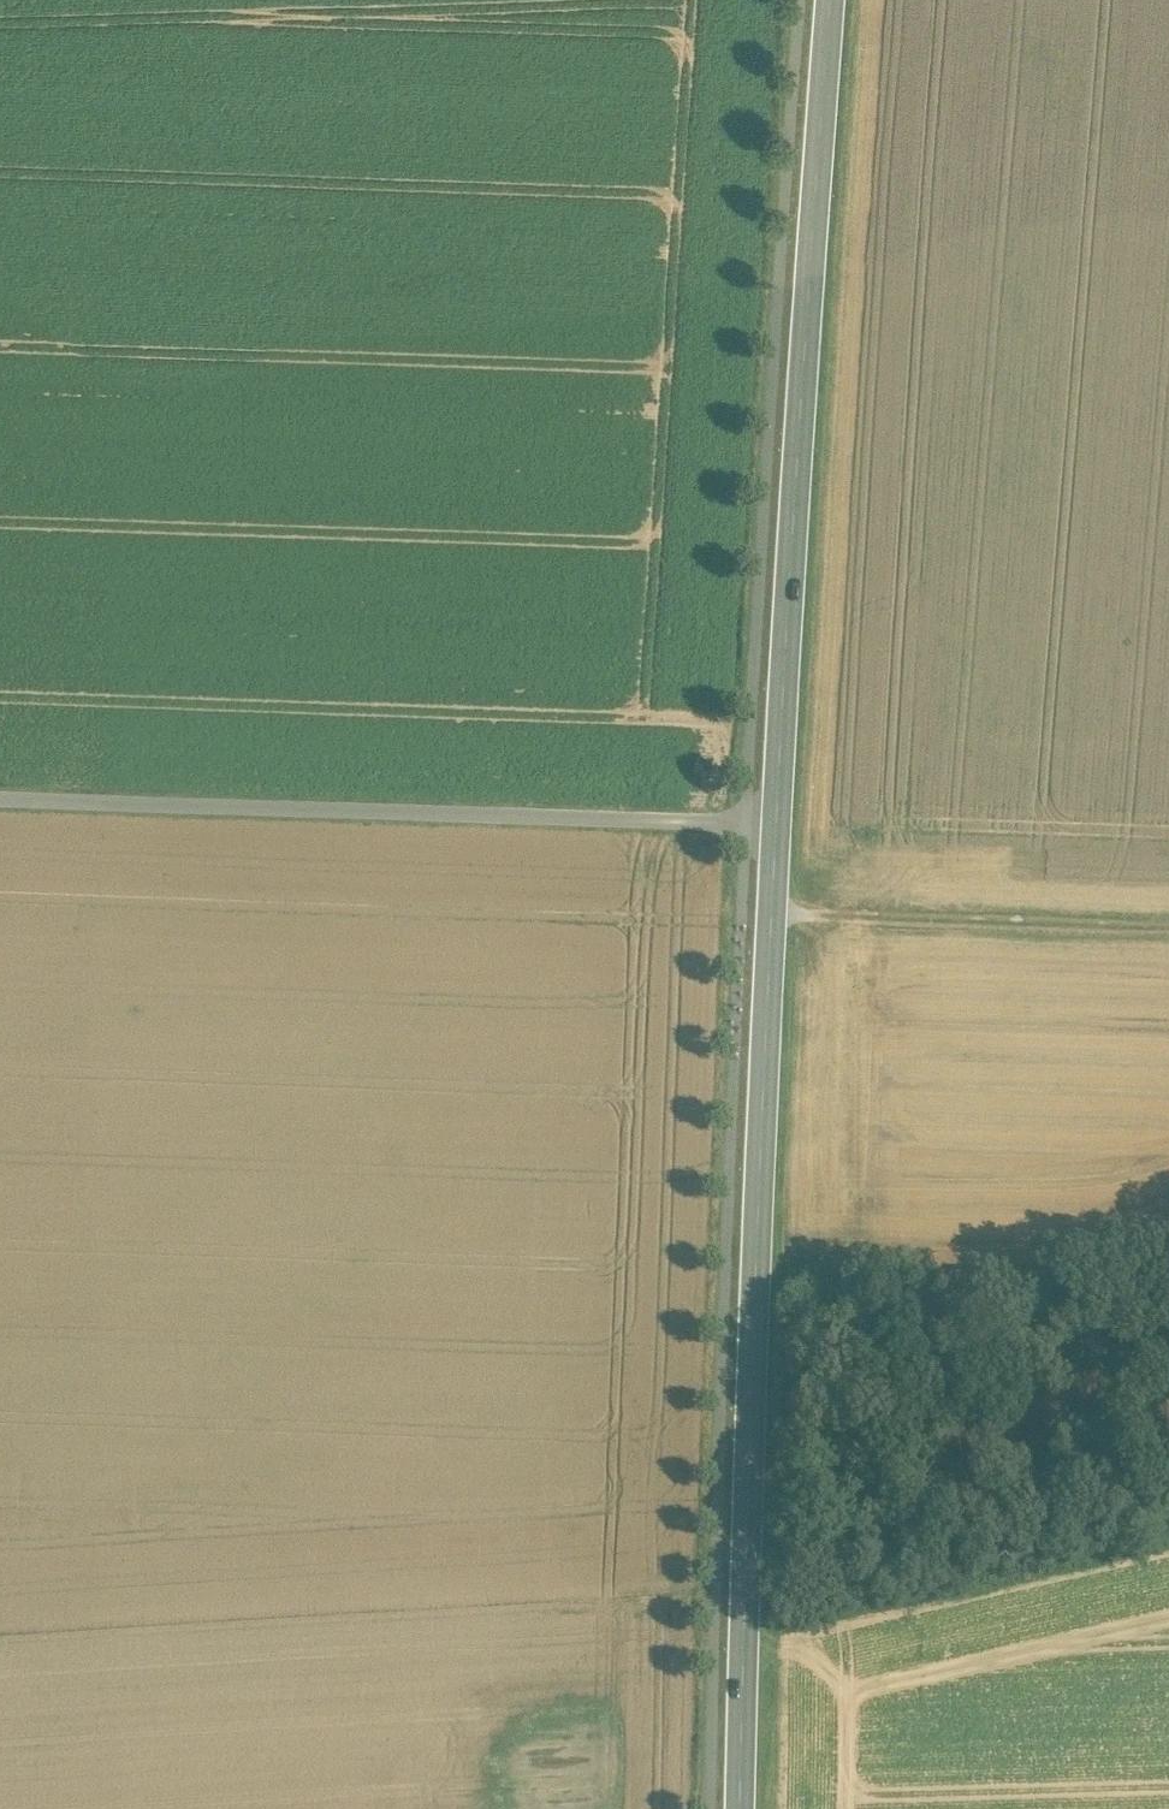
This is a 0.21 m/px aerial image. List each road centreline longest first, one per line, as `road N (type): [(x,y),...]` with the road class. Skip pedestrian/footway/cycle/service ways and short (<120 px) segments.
road 1 (secondary): [(741,1808),(776,822),(833,0)]
road 2 (track): [(773,914),(1168,928)]

